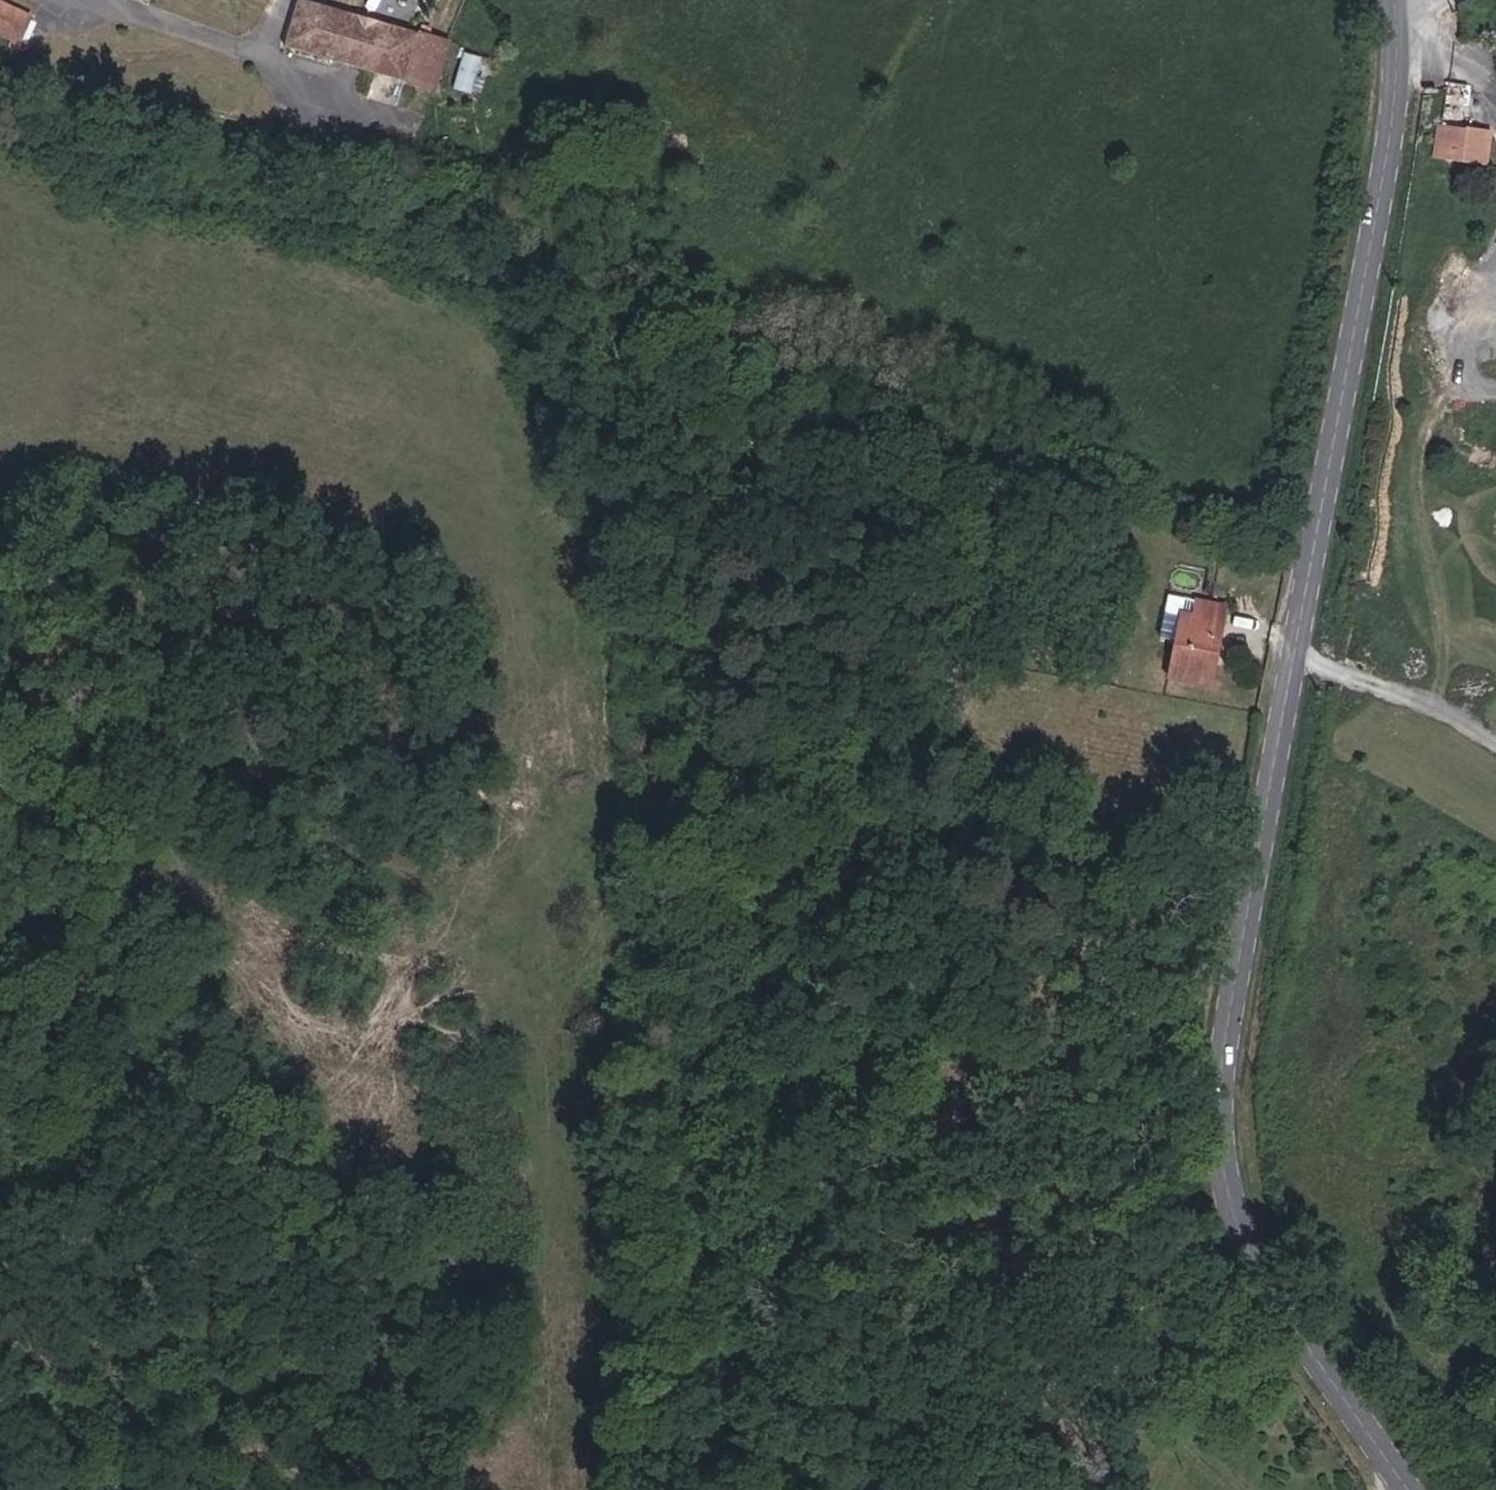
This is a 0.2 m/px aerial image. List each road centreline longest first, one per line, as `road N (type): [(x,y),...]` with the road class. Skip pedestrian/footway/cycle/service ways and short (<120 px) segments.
road 1 (tertiary): [(1406,1489),(1246,1240),(1222,1134),(1222,1079),(1396,116),(1398,0)]
road 2 (track): [(1495,263),(1467,326),(1465,353),(1480,391),(1495,392)]

